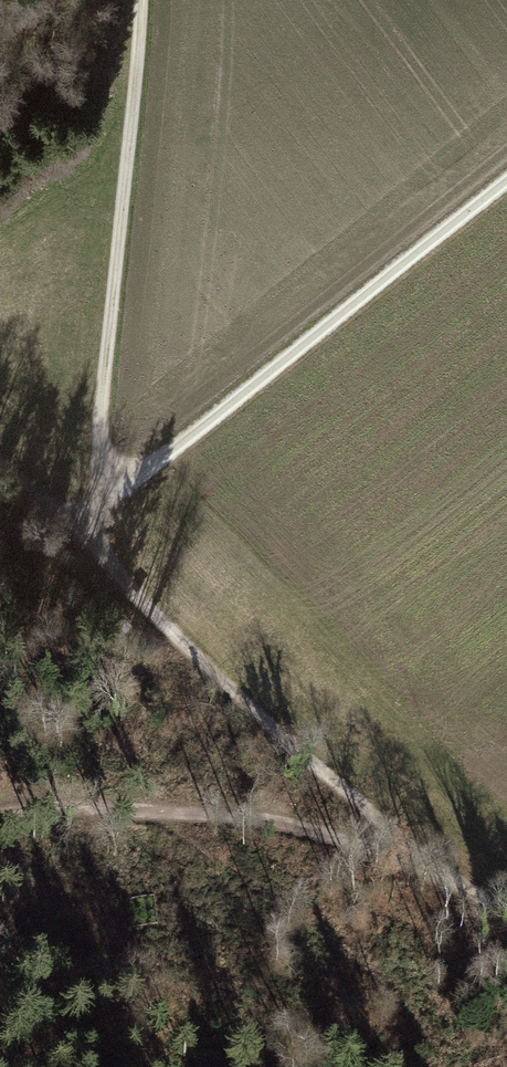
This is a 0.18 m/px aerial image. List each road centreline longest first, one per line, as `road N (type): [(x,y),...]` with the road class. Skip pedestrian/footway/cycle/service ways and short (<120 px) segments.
road 1 (track): [(138,0),(88,547),(133,484),(506,187)]
road 2 (track): [(0,461),(283,737),(410,846),(506,906)]
road 3 (track): [(0,815),(185,810),(302,824),(456,874)]

